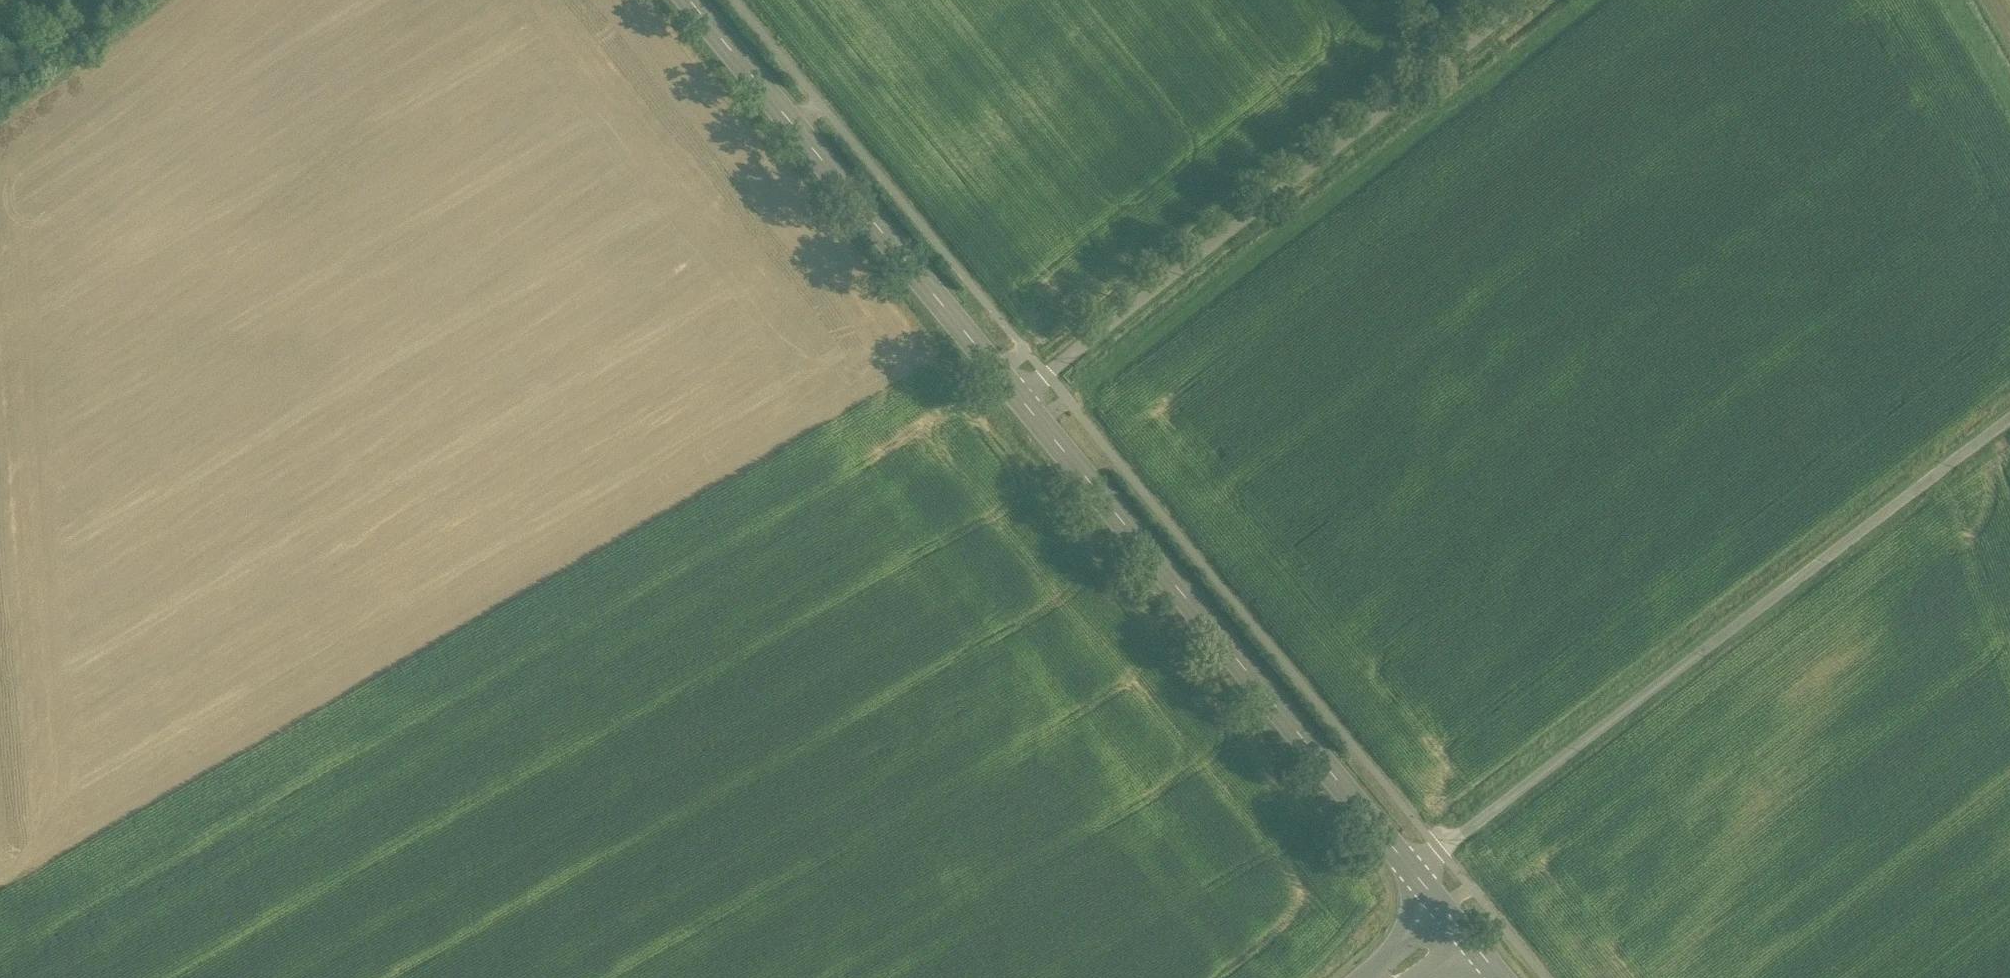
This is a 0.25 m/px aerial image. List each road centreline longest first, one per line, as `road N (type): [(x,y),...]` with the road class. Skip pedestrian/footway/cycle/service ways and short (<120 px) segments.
road 1 (unclassified): [(1413,873),(2009,415)]
road 2 (unclassified): [(1523,0),(1019,398)]
road 3 (tertiary): [(1019,398),(1413,873)]
road 4 (tertiary): [(689,0),(1019,398)]

